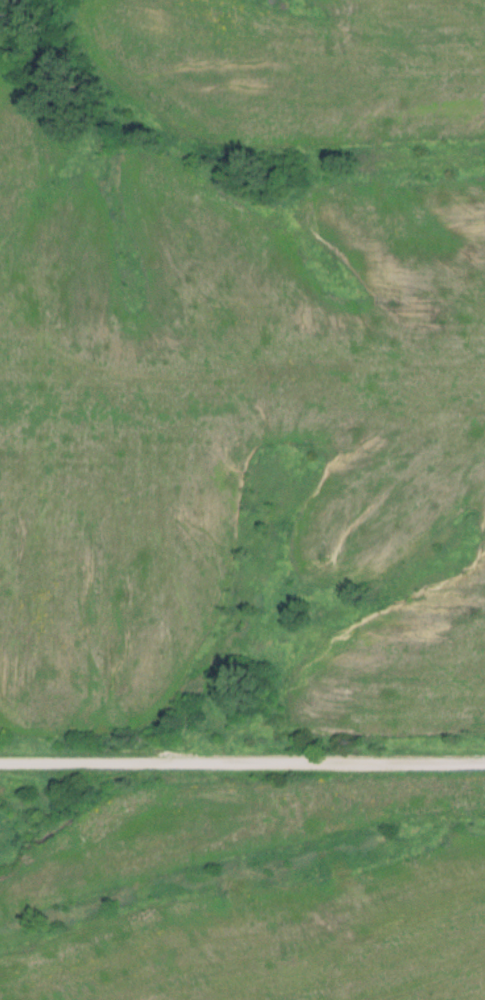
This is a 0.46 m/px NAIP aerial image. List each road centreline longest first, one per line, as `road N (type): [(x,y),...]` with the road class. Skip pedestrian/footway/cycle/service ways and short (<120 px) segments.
road 1 (residential): [(0,766),(484,764)]

